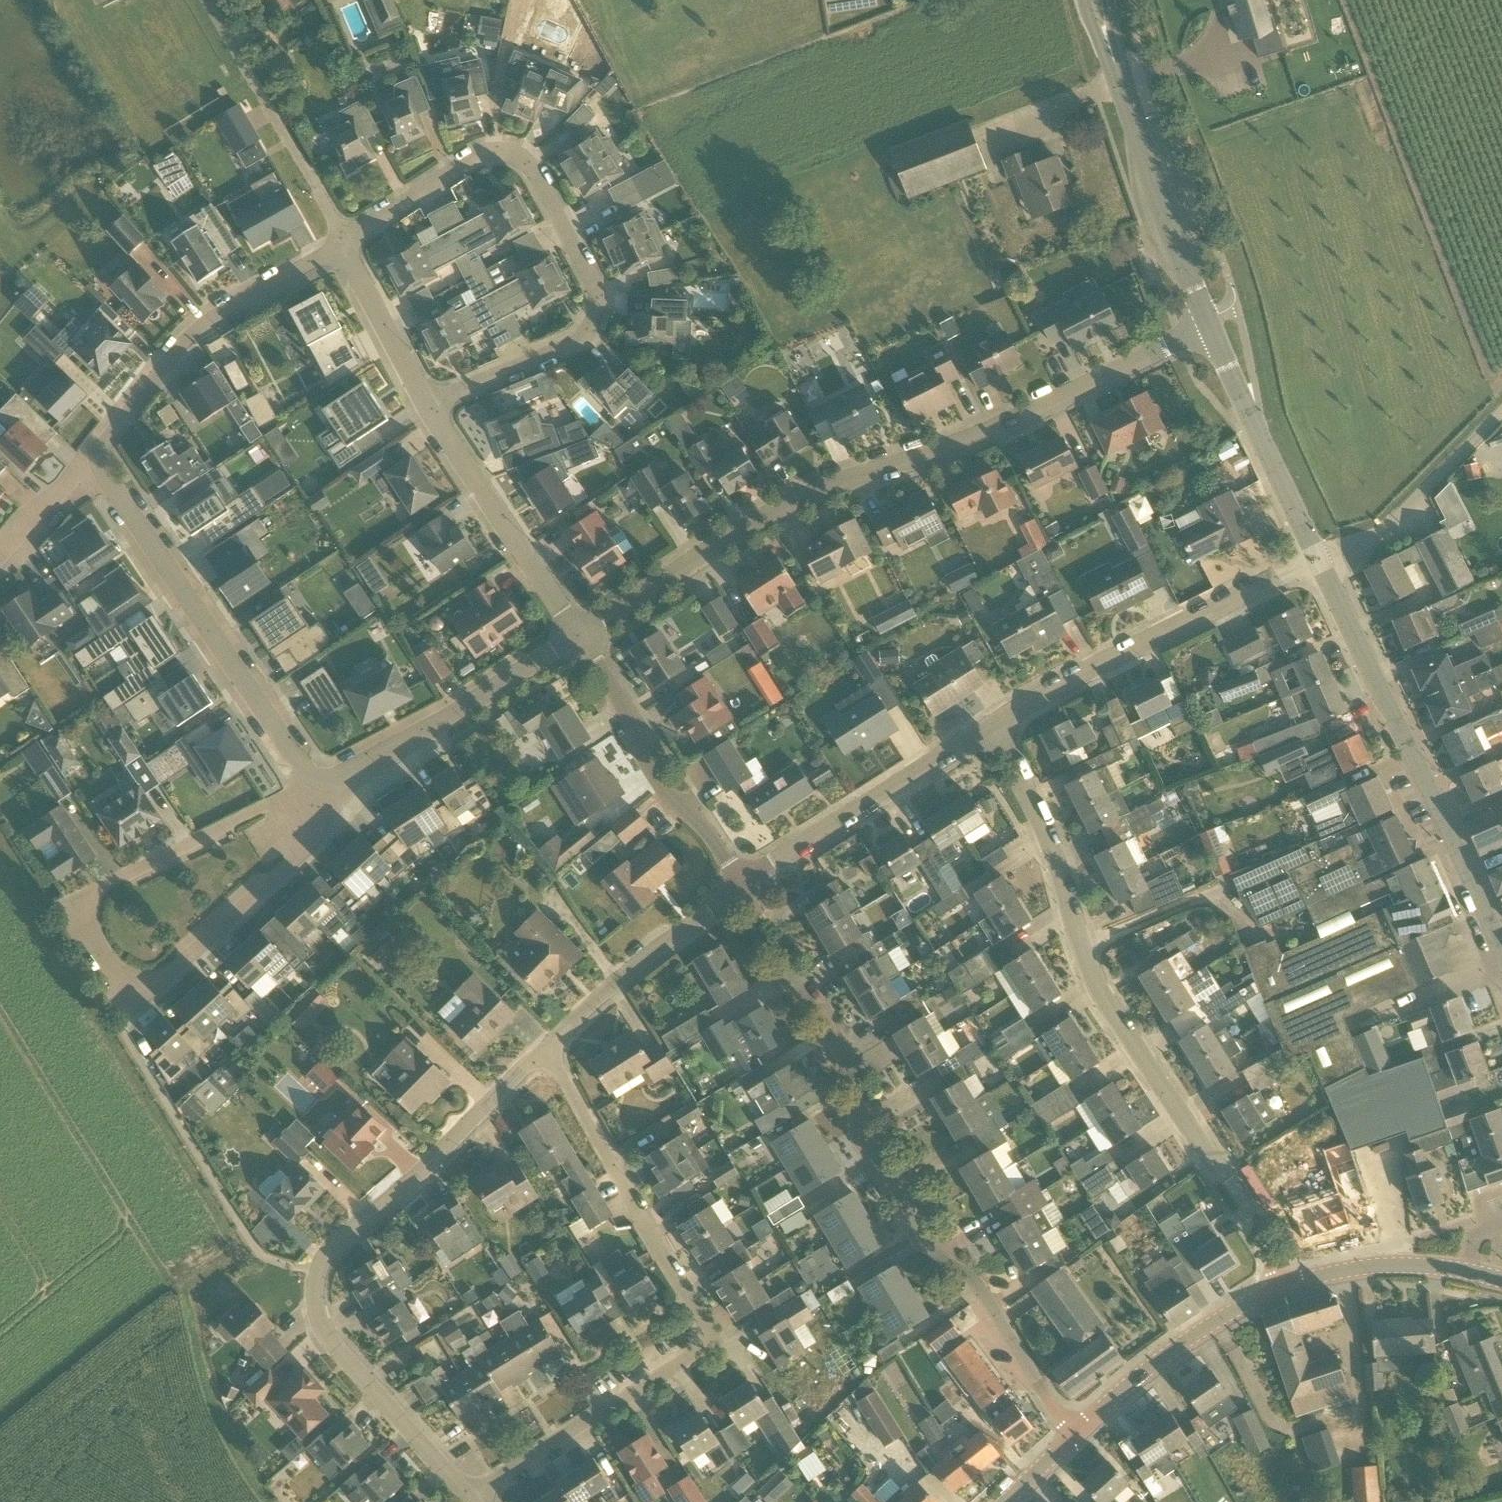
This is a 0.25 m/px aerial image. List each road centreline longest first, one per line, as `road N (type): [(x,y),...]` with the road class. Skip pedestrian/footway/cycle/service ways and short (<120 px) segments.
road 1 (residential): [(579,636),(746,529),(1212,328)]
road 2 (residential): [(312,786),(73,905),(135,1002),(315,838),(338,790)]
road 3 (residential): [(1079,1427),(851,1132),(845,1069),(746,890)]
road 4 (residential): [(1285,1286),(1266,1239),(1102,992),(1045,819),(995,725)]
road 5 (residential): [(475,1499),(685,1359),(699,1338),(690,1288),(548,1051)]
road 6 (residential): [(475,1499),(340,1344),(317,1294),(329,1254),(548,1051)]
road 7 (unclassified): [(428,405),(591,331),(603,301),(532,154),(493,148),(342,246)]
road 8 (secondary): [(1501,962),(1436,794),(1328,577)]
road 9 (residential): [(312,786),(95,455)]
road 10 (residential): [(995,725),(1102,662),(1320,558)]
road 11 (residential): [(95,455),(208,321),(342,246)]
road 12 (residential): [(746,890),(714,832),(673,800),(579,636)]
road 13 (residential): [(746,890),(995,725)]
road 14 (secondary): [(1212,328),(1111,51)]
road 15 (residential): [(338,790),(579,636)]
road 16 (residential): [(579,636),(428,405)]
road 17 (residential): [(548,1051),(612,988),(746,890)]
road 18 (secondary): [(1320,558),(1212,328)]
road 19 (tertiary): [(1285,1286),(1079,1427)]
road 20 (unclassified): [(1328,577),(1501,398)]
road 21 (tertiary): [(1501,1277),(1430,1265),(1352,1268),(1285,1286)]
road 22 (residential): [(428,405),(342,246)]
road 23 (residential): [(0,558),(95,455)]

